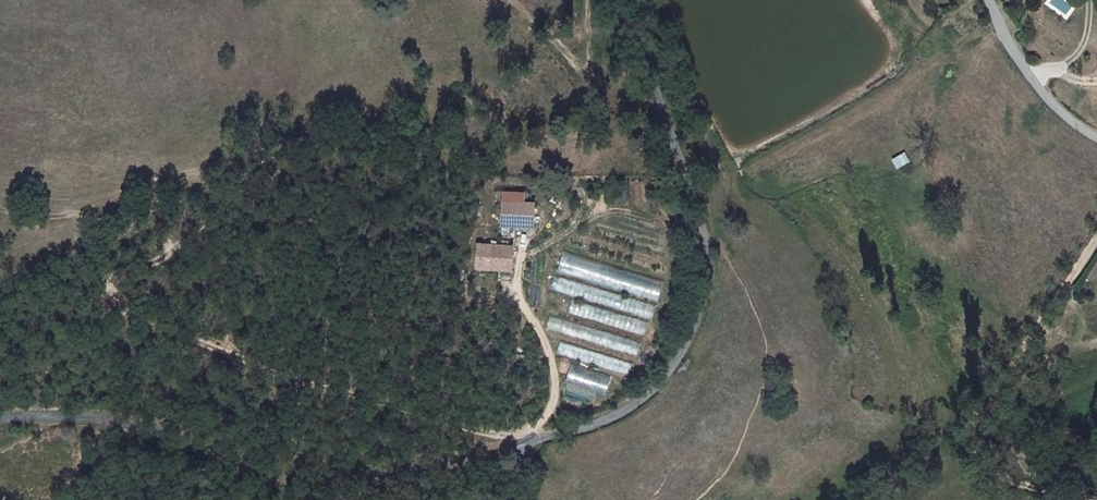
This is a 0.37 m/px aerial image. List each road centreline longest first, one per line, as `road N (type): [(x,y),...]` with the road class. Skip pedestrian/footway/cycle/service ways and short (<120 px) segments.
road 1 (unclassified): [(626,0),(704,241),(704,281),(683,350),(635,408),(493,457),(322,483),(97,418),(0,418)]
road 2 (track): [(1038,329),(982,411),(975,449),(1007,481),(1096,498)]
road 3 (unclassified): [(990,0),(1032,78),(1066,119),(1096,137)]

